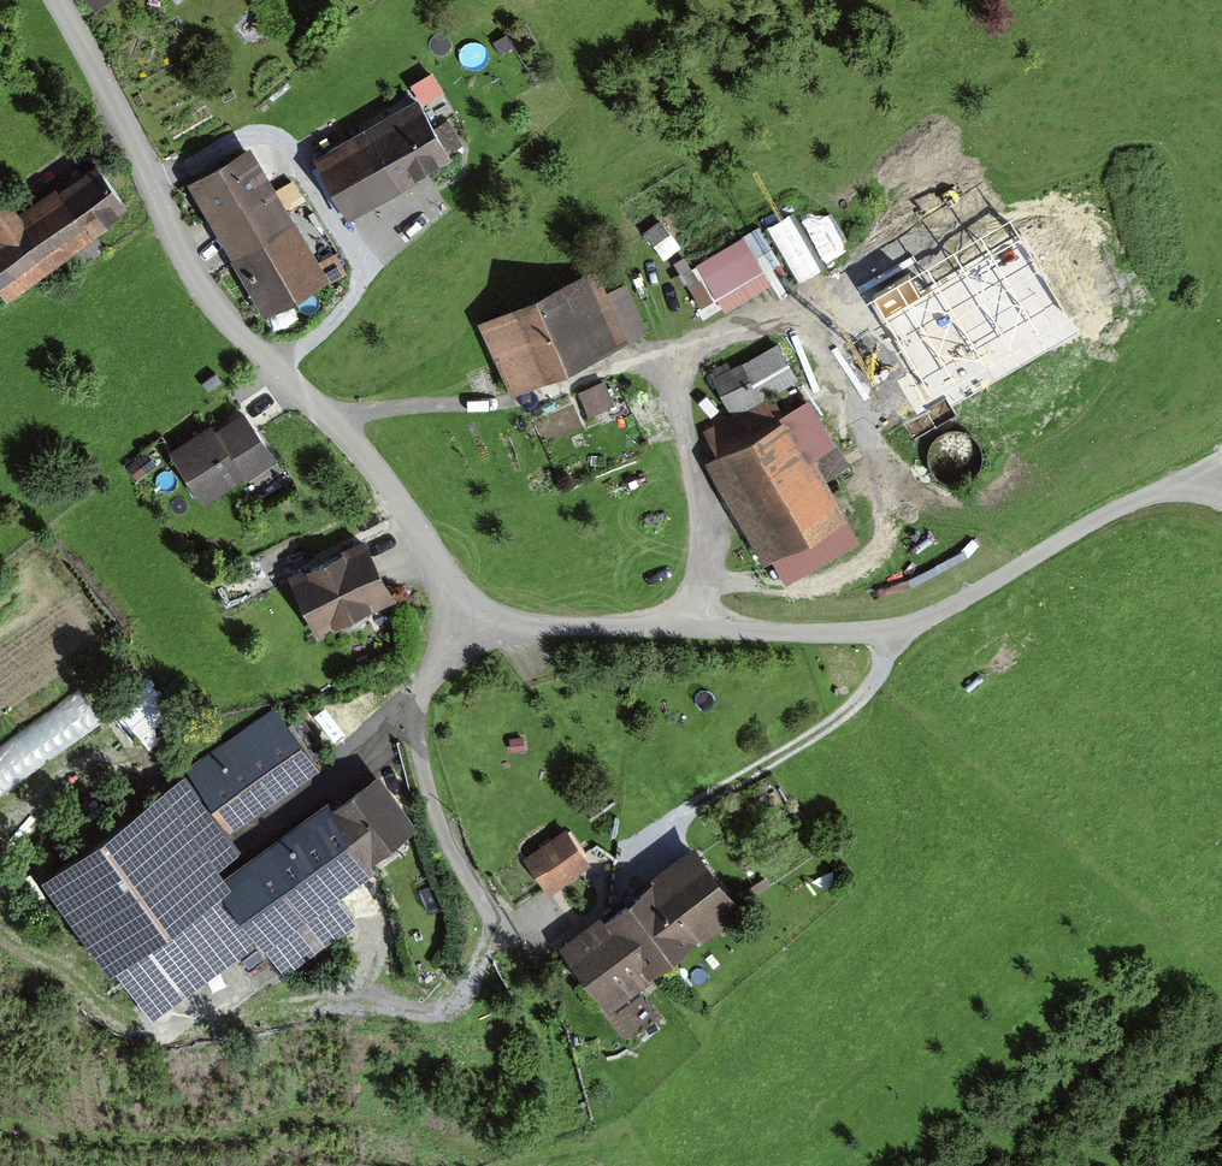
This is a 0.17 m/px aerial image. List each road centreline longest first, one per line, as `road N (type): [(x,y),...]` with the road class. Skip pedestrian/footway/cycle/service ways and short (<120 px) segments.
road 1 (track): [(463,622),(416,715),(422,760),(436,809),(485,904),(538,931),(559,924),(642,853),(870,691),(893,636)]
road 2 (unclassified): [(59,0),(187,264),(234,327),(388,484),(463,622)]
road 3 (track): [(698,632),(703,519),(673,377),(617,365),(549,397),(504,406),(328,416)]
road 4 (track): [(702,584),(771,580),(841,555),(873,507),(880,462),(819,361),(777,327),(711,335),(657,369)]
road 5 (track): [(635,1132),(862,920),(884,889),(878,857),(793,744)]
road 6 (track): [(242,838),(416,715)]

